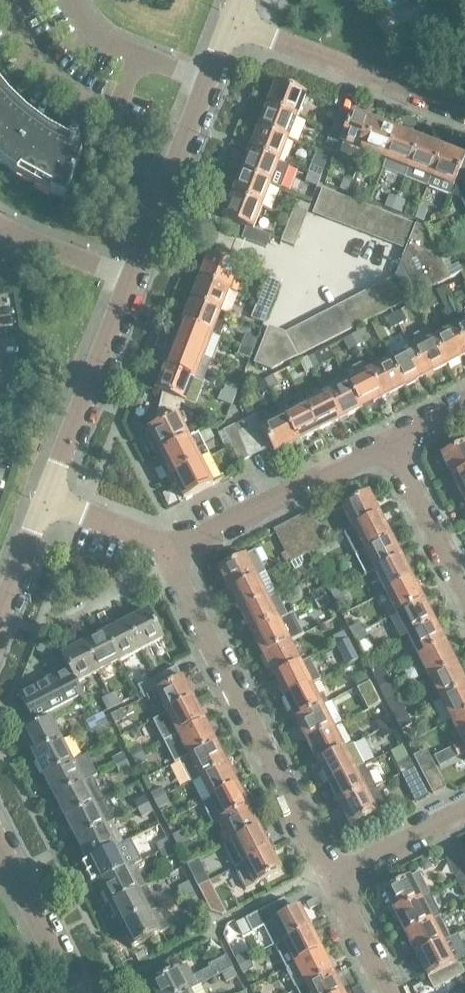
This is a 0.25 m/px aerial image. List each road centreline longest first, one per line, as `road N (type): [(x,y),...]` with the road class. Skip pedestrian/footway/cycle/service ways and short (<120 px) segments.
road 1 (residential): [(332,877),(175,555)]
road 2 (residential): [(175,555),(393,443)]
road 3 (residential): [(464,110),(237,26)]
road 4 (residential): [(51,503),(136,282)]
road 5 (residential): [(136,282),(214,86)]
road 6 (residential): [(137,56),(117,98),(101,104),(26,54),(8,0)]
road 7 (residential): [(70,992),(0,850)]
road 8 (residential): [(464,581),(393,443)]
road 9 (residential): [(0,245),(10,230),(136,282)]
road 10 (residential): [(332,877),(464,807)]
road 11 (residential): [(175,555),(51,503)]
road 12 (residential): [(390,992),(332,877)]
road 13 (residential): [(0,621),(51,503)]

